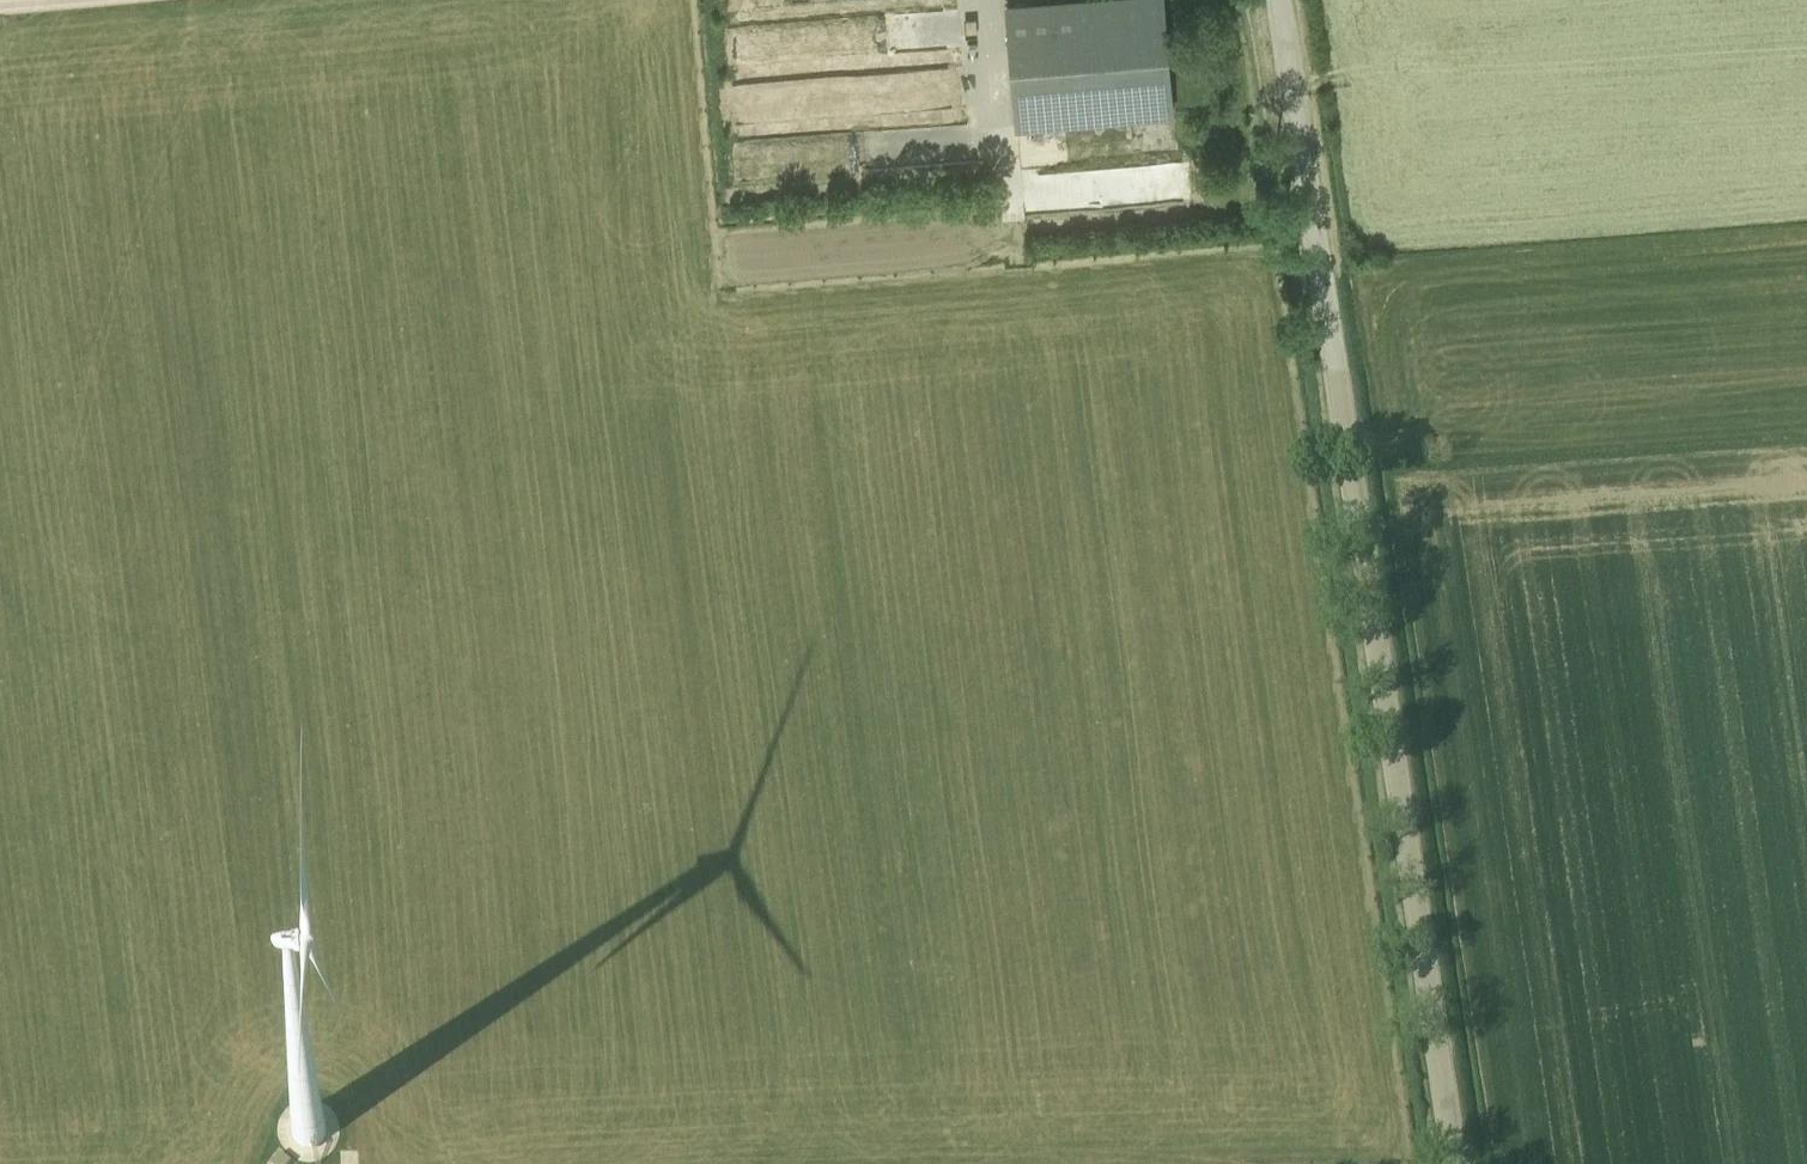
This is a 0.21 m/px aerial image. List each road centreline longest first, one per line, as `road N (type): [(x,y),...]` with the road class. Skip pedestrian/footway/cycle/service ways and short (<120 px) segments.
road 1 (tertiary): [(1454,1163),(1281,0)]

